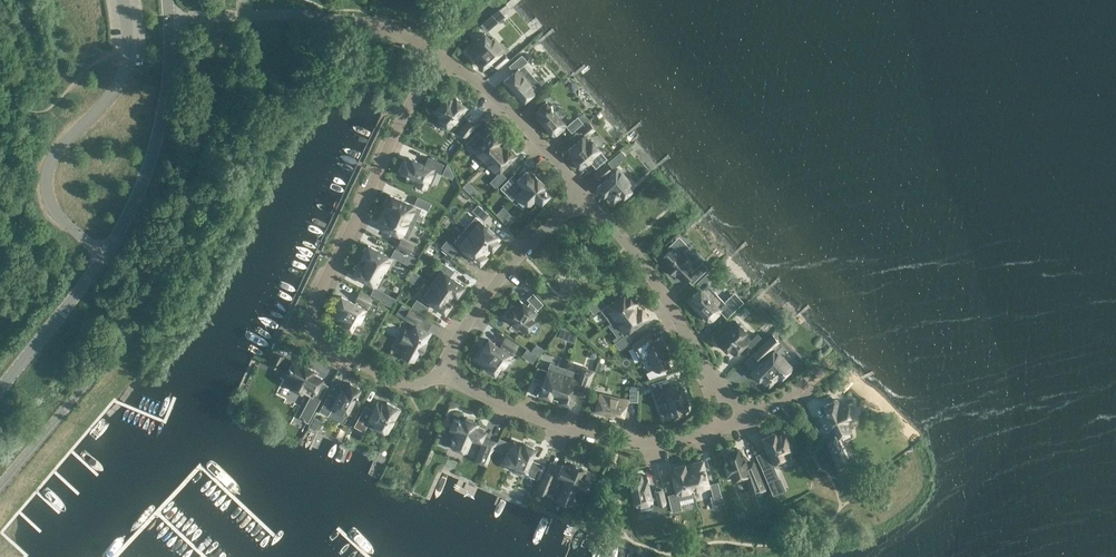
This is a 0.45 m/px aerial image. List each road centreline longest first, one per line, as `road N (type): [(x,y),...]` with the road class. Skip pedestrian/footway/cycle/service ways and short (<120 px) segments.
road 1 (residential): [(443,373),(429,382),(397,382),(320,340),(312,311),(440,55)]
road 2 (residential): [(734,423),(625,443),(494,401),(443,373)]
road 3 (unclassified): [(104,254),(58,214),(45,176),(122,76),(124,0)]
road 4 (residential): [(440,55),(385,28),(329,17),(169,18)]
road 5 (residential): [(734,423),(653,280),(585,193)]
road 6 (secondary): [(169,18),(161,125),(142,182),(104,254)]
road 7 (residential): [(585,193),(505,274),(443,373)]
road 8 (residential): [(585,193),(504,105),(440,55)]
road 9 (secondary): [(0,389),(104,254)]

